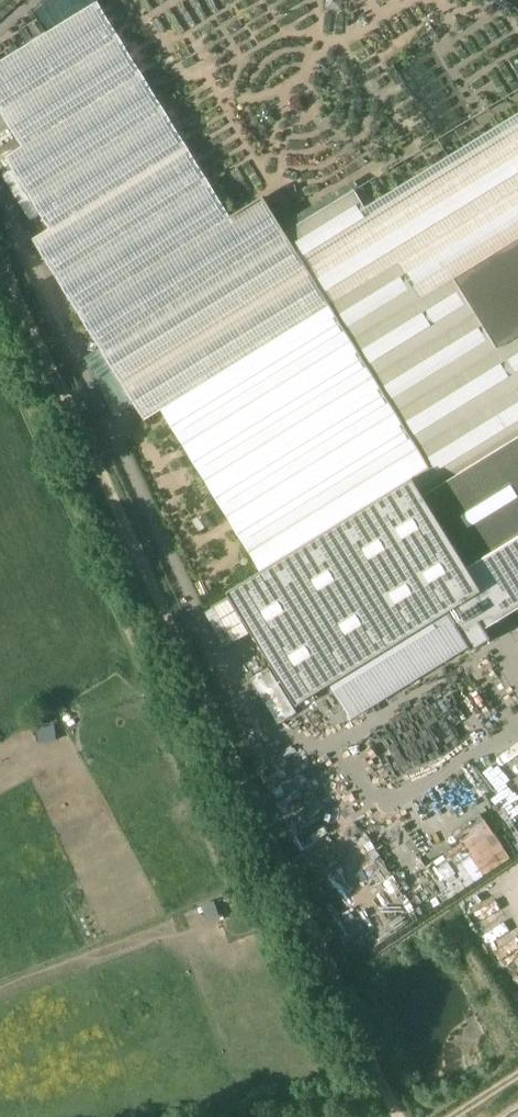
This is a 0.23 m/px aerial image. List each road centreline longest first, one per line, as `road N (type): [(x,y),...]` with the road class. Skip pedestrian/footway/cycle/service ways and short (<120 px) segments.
road 1 (track): [(397,1116),(0,255)]

